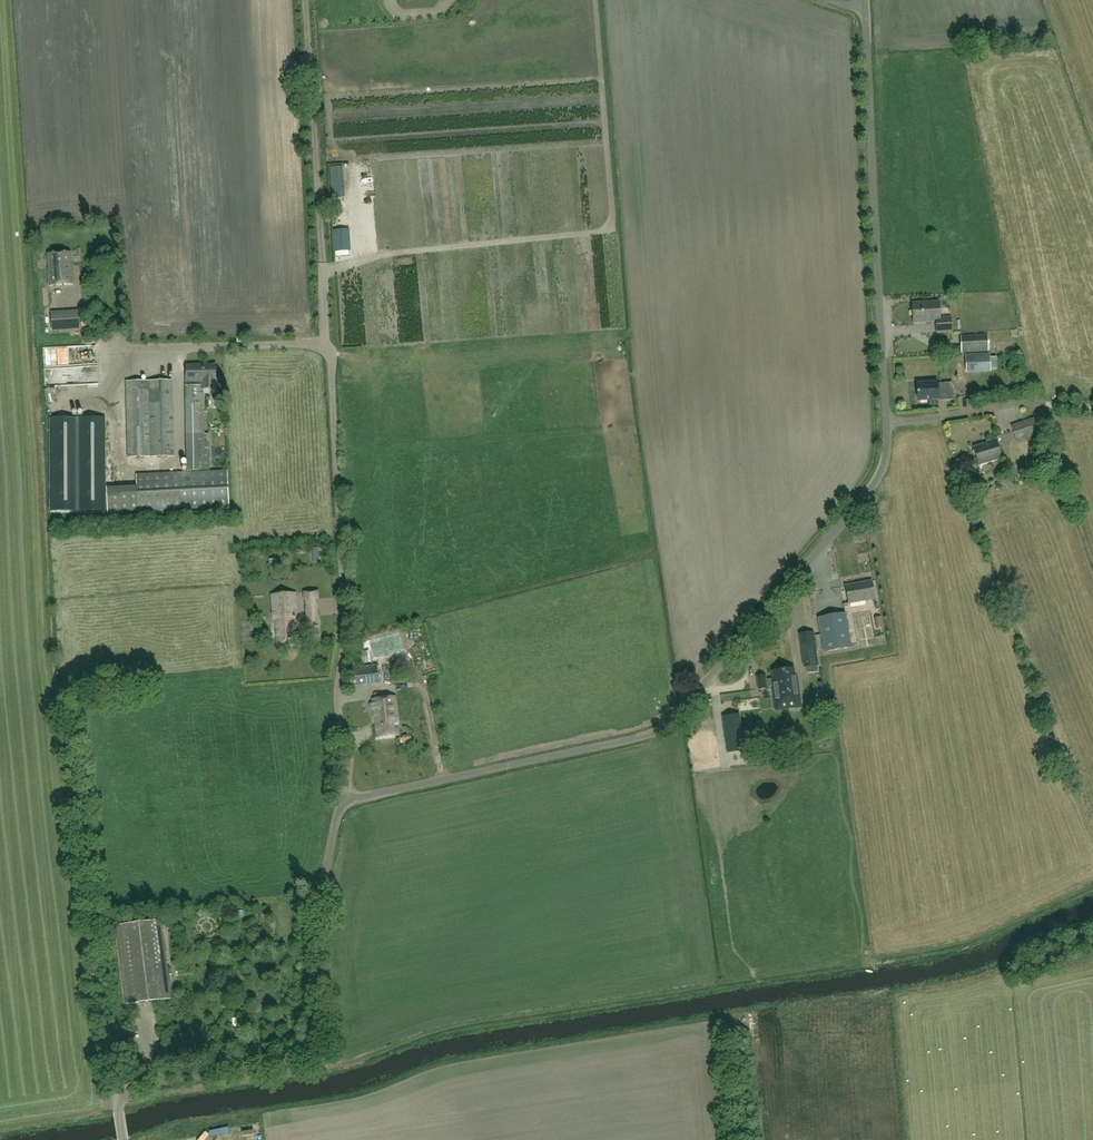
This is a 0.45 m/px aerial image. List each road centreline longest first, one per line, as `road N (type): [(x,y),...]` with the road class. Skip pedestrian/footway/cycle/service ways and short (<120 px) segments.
road 1 (unclassified): [(348,799),(644,736),(670,722),(880,474),(887,421),(865,0)]
road 2 (residential): [(348,799),(337,700),(345,604),(328,352),(314,344),(99,348)]
road 3 (unclassified): [(124,1139),(125,1090),(311,1050),(318,1028),(315,929),(338,814),(348,799)]

